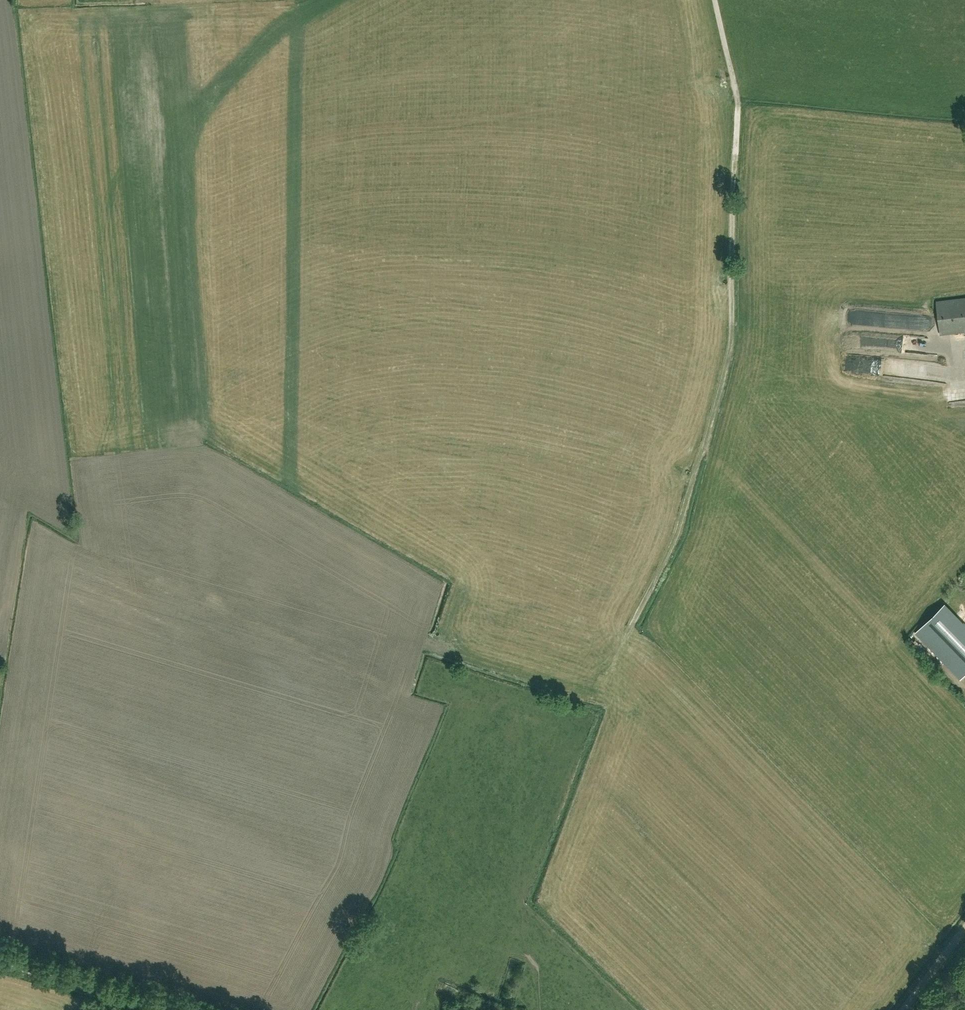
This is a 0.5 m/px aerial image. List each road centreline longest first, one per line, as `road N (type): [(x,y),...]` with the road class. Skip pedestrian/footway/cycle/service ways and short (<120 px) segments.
road 1 (unclassified): [(160,1009),(0,963)]

